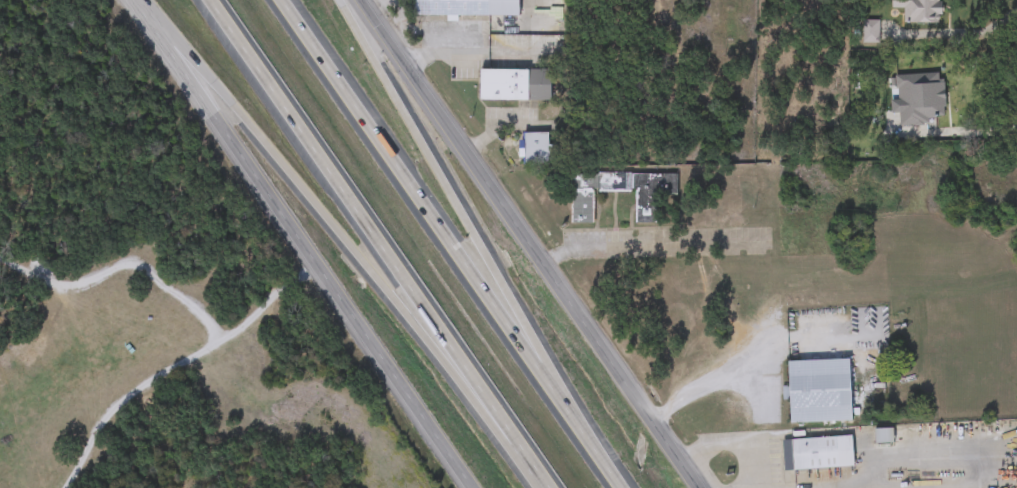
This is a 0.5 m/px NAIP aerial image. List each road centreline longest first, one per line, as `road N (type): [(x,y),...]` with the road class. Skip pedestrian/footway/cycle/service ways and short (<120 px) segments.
road 1 (motorway): [(140,0),(384,283),(507,445),(529,460)]
road 2 (tertiary): [(130,0),(472,487)]
road 3 (tertiary): [(702,487),(361,0)]
road 4 (motorway): [(214,0),(549,487)]
road 5 (motorway): [(565,408),(283,0)]
road 6 (motorway): [(565,408),(341,0)]

